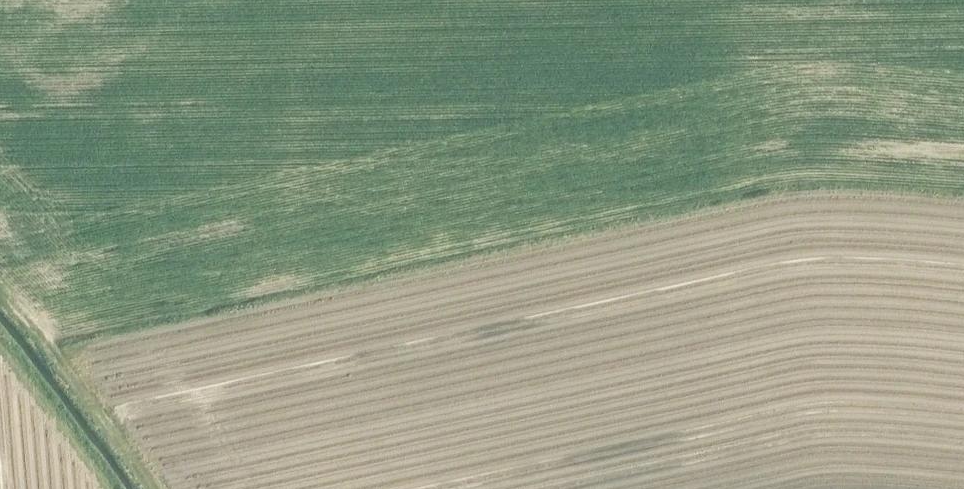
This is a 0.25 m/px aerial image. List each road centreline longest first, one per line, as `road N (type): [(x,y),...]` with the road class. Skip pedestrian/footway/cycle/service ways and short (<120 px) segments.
road 1 (track): [(0,286),(100,413),(147,488)]

